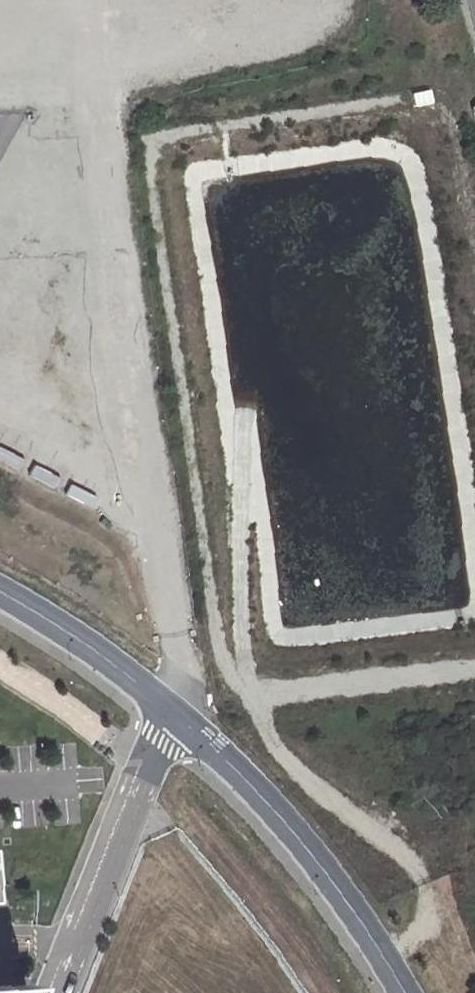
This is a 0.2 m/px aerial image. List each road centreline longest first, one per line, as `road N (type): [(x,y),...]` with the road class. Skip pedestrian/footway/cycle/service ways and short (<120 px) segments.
road 1 (residential): [(0,592),(96,651),(250,784),(322,869),(402,992)]

